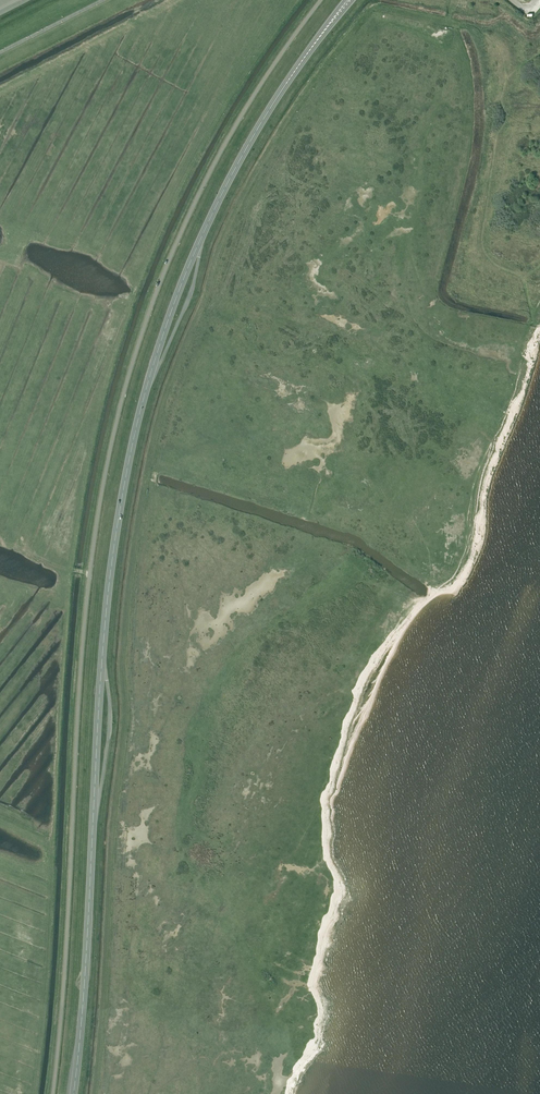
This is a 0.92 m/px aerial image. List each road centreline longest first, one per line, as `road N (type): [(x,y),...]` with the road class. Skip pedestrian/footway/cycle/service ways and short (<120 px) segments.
road 1 (unclassified): [(52,1093),(84,618),(122,398),(152,301),(206,177),(321,0)]
road 2 (trunk): [(73,1093),(105,623),(136,425),(203,232),(311,48)]

